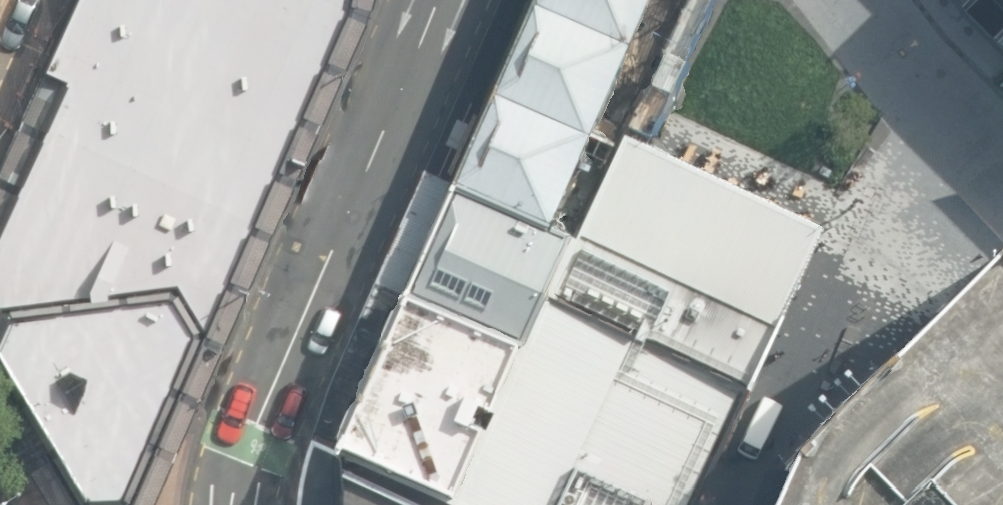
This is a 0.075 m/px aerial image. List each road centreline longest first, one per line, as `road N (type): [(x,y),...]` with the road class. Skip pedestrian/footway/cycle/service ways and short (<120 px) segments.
road 1 (secondary): [(439,0),(269,394),(239,504)]
road 2 (residential): [(1002,113),(944,172),(789,401),(730,504)]
road 3 (residential): [(904,0),(1002,111)]

